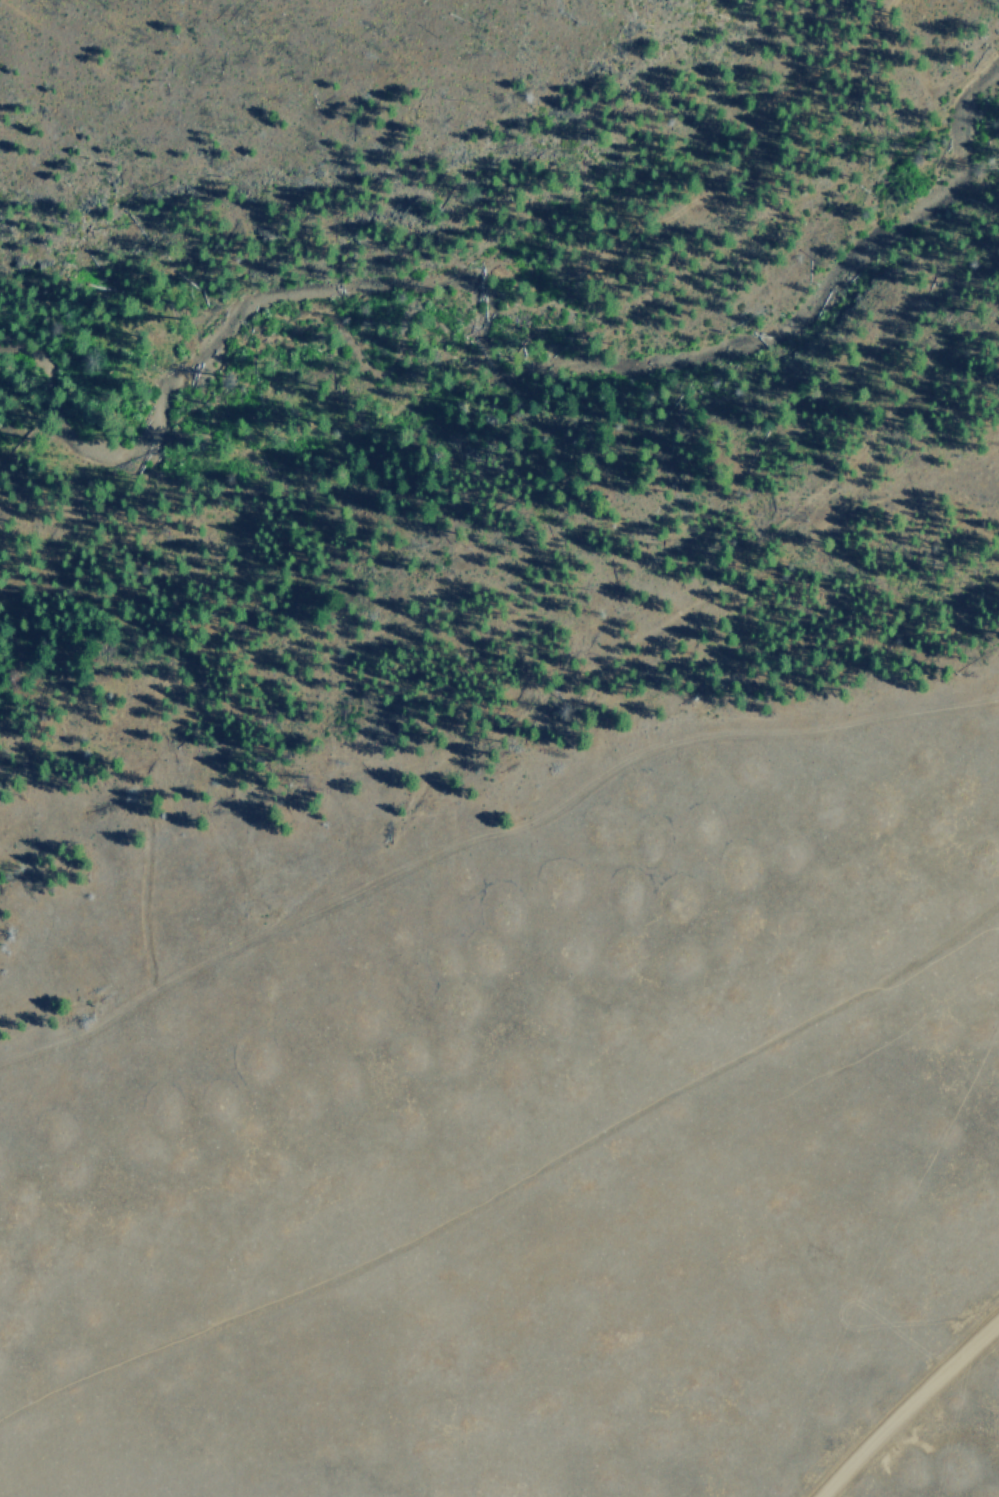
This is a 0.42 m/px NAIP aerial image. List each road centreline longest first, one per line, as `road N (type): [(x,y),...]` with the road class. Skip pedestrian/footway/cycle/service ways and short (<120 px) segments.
road 1 (residential): [(778,1496),(998,1295)]

